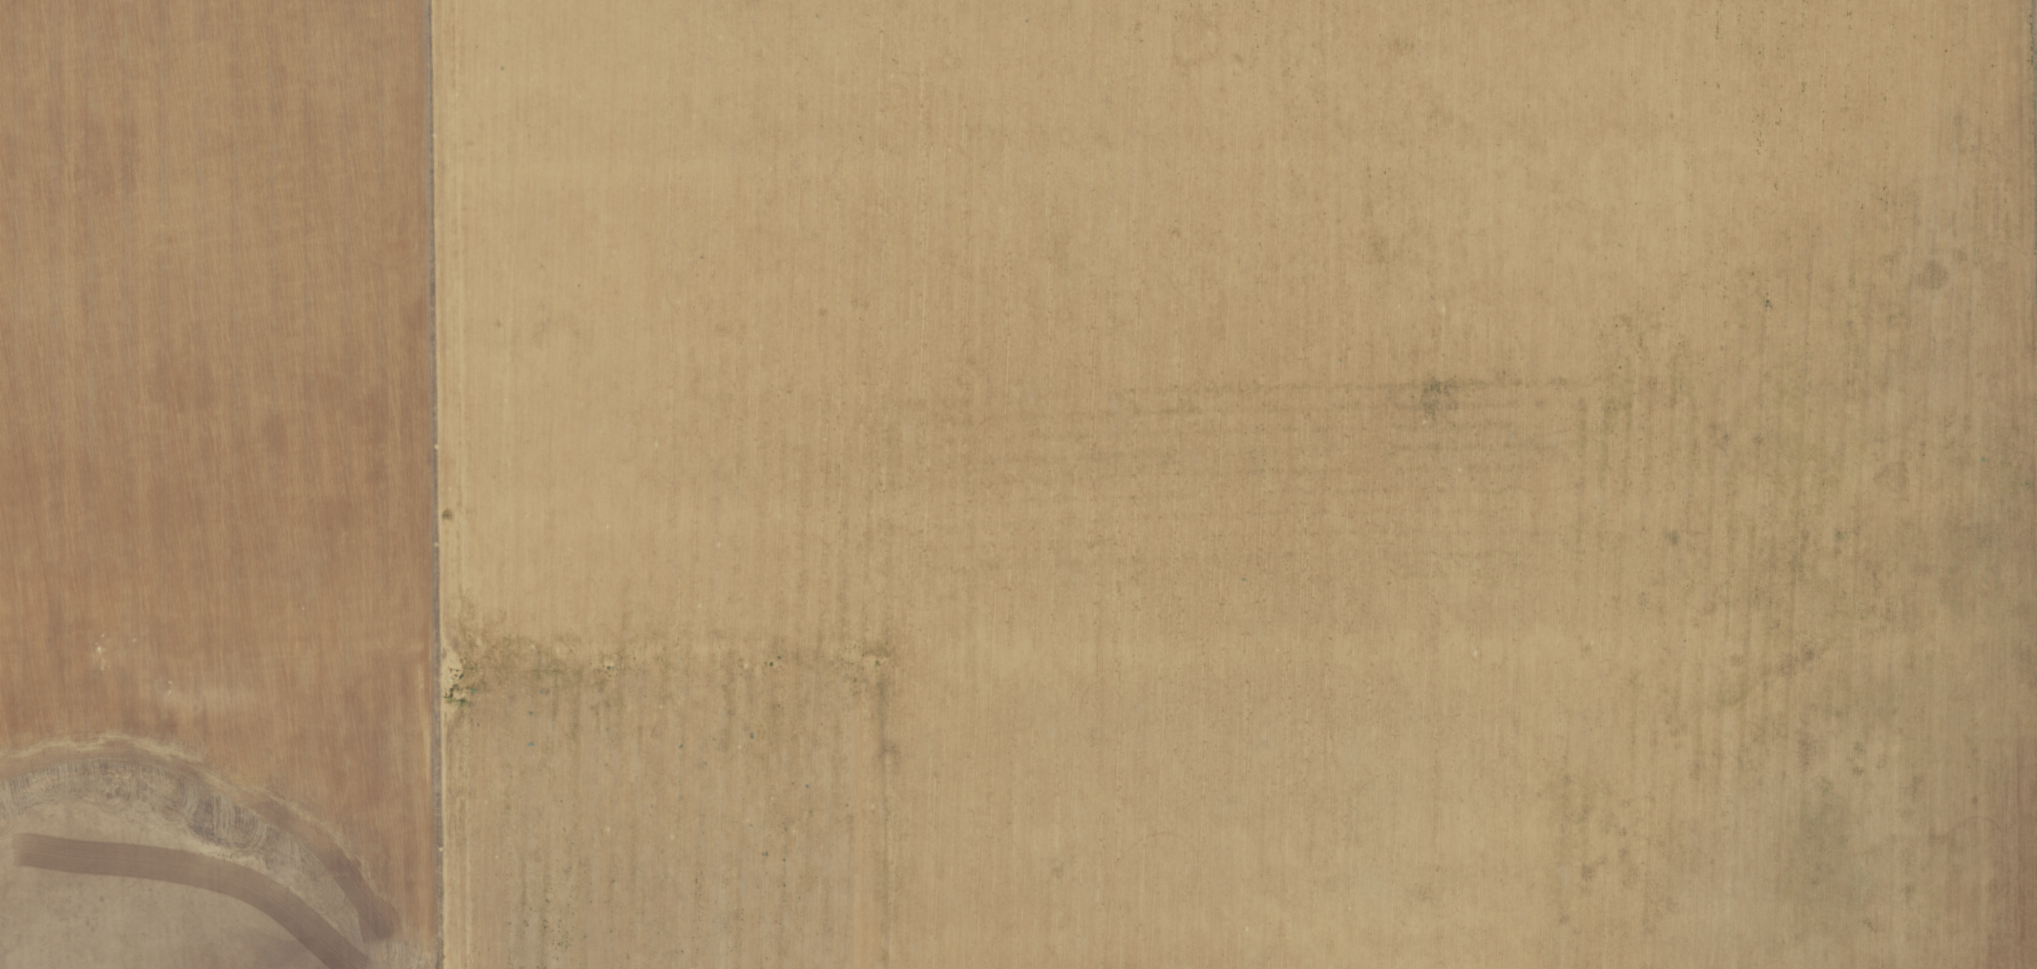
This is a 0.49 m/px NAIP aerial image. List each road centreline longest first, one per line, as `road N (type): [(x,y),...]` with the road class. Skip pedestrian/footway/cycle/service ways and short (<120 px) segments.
road 1 (residential): [(867,968),(862,696),(454,670),(438,649),(438,0)]

